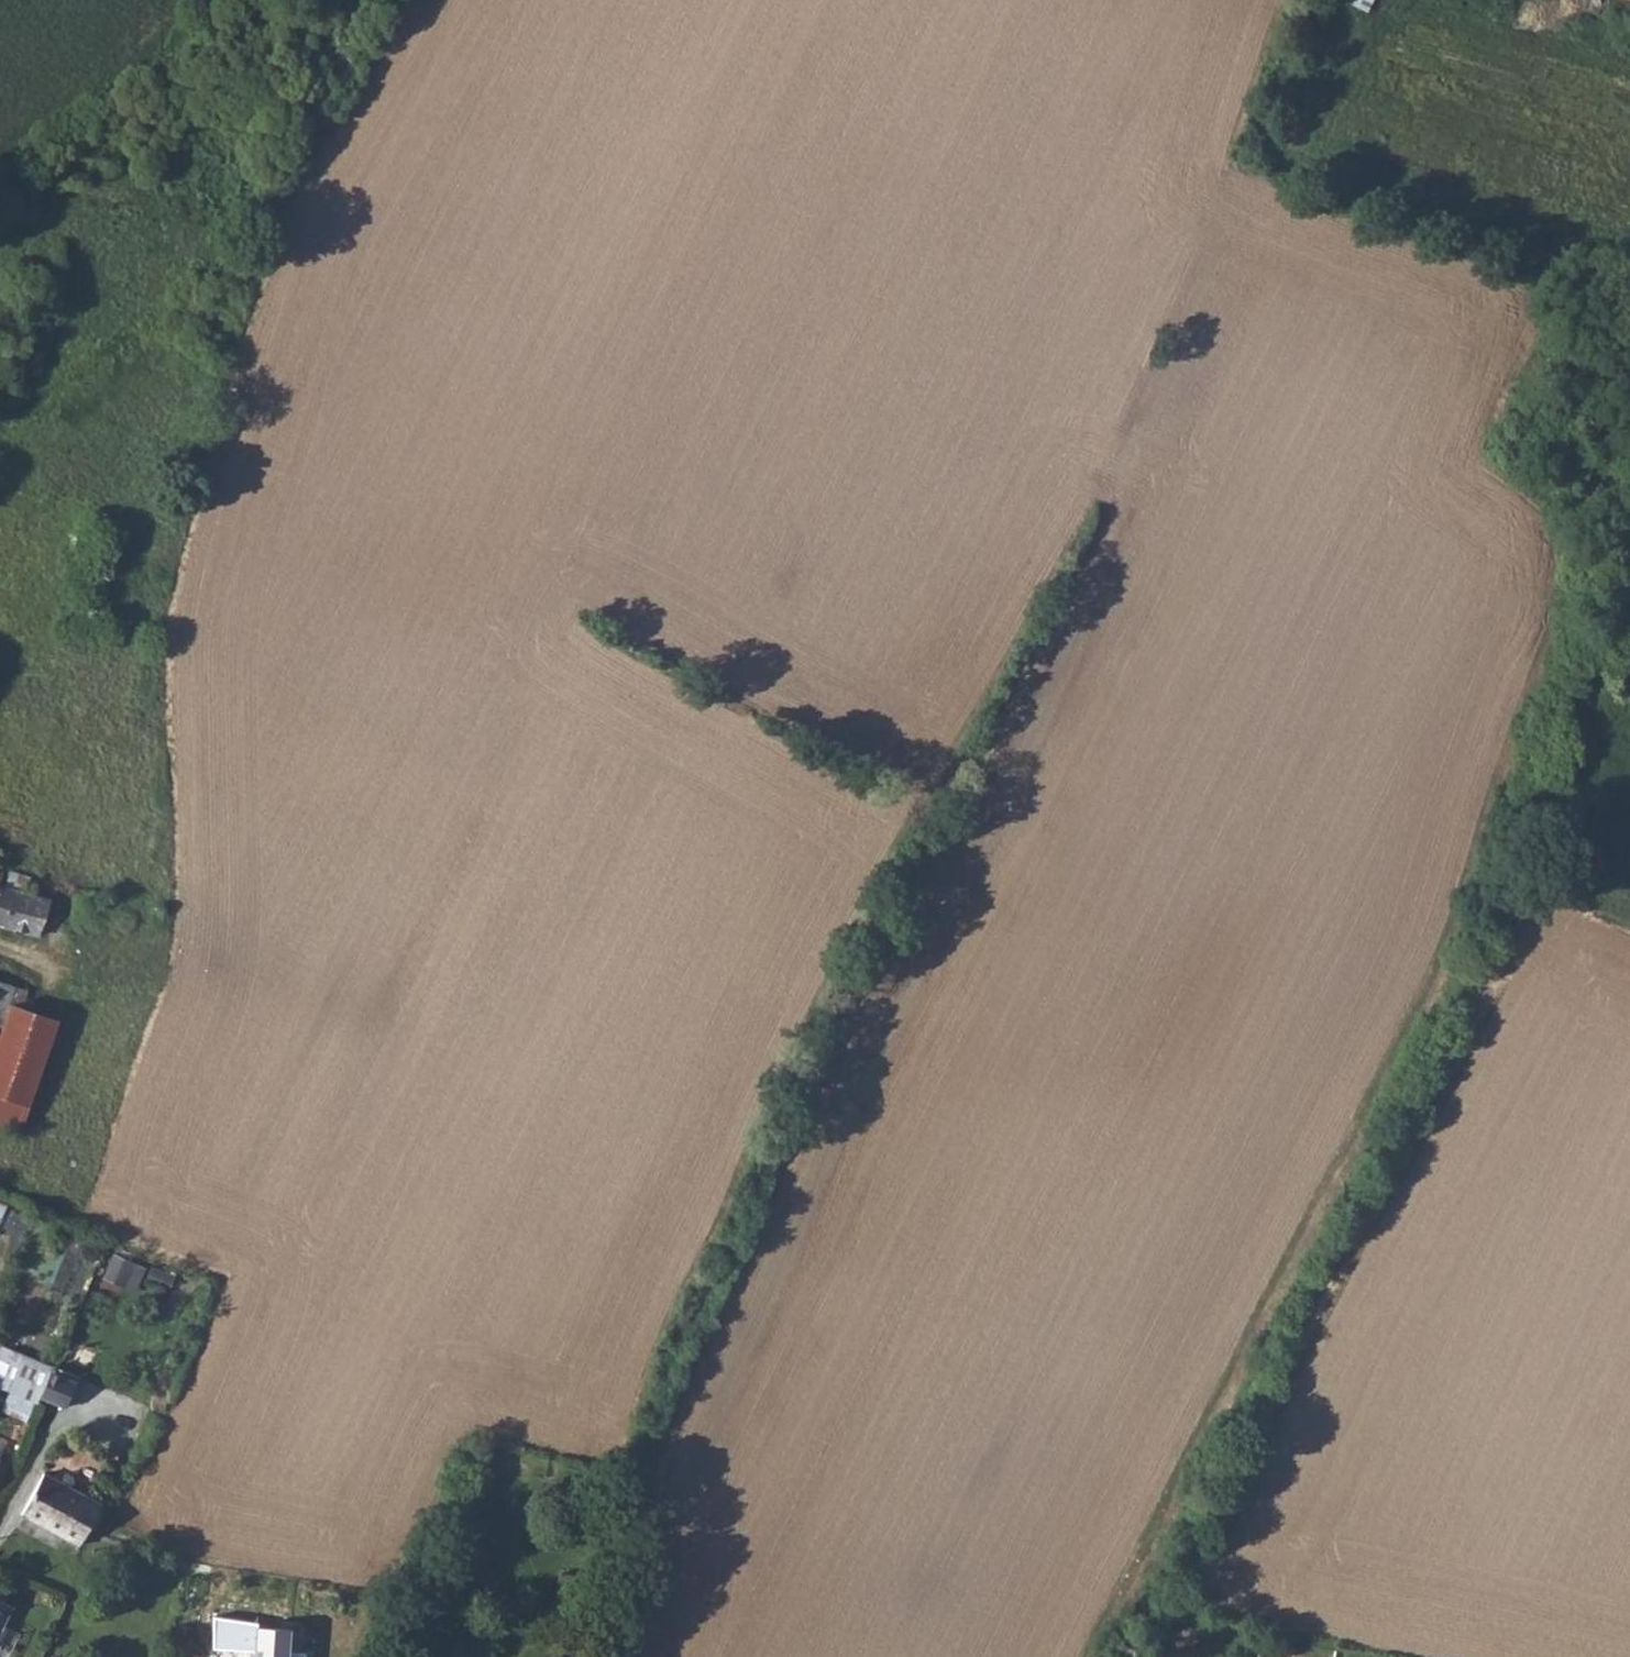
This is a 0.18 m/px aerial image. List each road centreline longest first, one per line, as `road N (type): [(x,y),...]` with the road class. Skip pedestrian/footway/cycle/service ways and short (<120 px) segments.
road 1 (track): [(600,1656),(619,1537),(679,1344),(926,823),(1003,710),(1113,502),(1246,152),(1314,0)]

